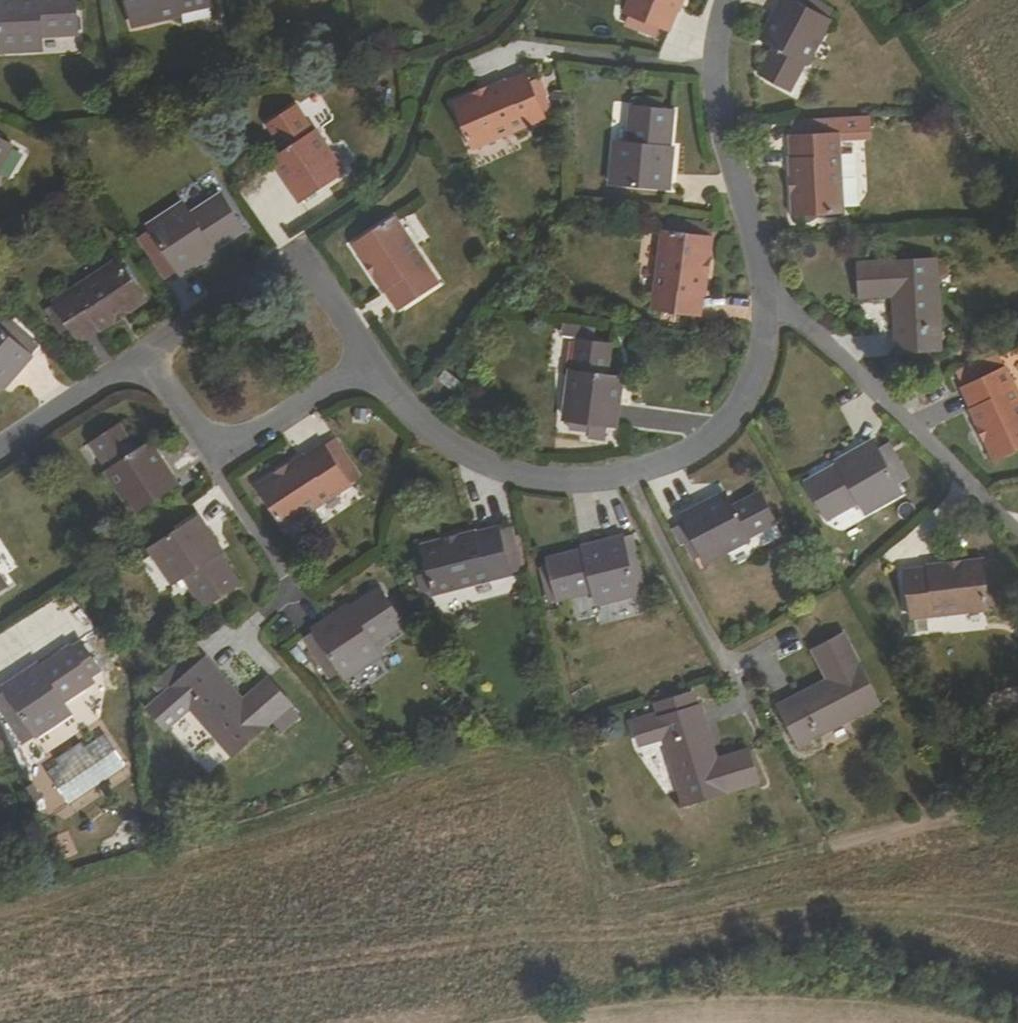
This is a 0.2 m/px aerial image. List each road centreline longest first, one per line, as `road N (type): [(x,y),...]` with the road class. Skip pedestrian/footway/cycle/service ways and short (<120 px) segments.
road 1 (residential): [(765,319),(759,255),(720,109),(727,0)]
road 2 (residential): [(372,365),(314,271),(295,264),(275,267),(149,355)]
road 3 (residential): [(372,365),(420,422),(503,474),(577,484),(625,477)]
road 4 (residential): [(765,319),(813,331),(978,494)]
road 5 (residential): [(625,477),(742,696)]
road 6 (residential): [(625,477),(694,453),(731,420),(756,377),(765,319)]
road 7 (residential): [(217,445),(220,489),(288,592),(254,626)]
road 8 (residential): [(0,451),(149,355)]
road 9 (residential): [(217,445),(248,441),(372,365)]

